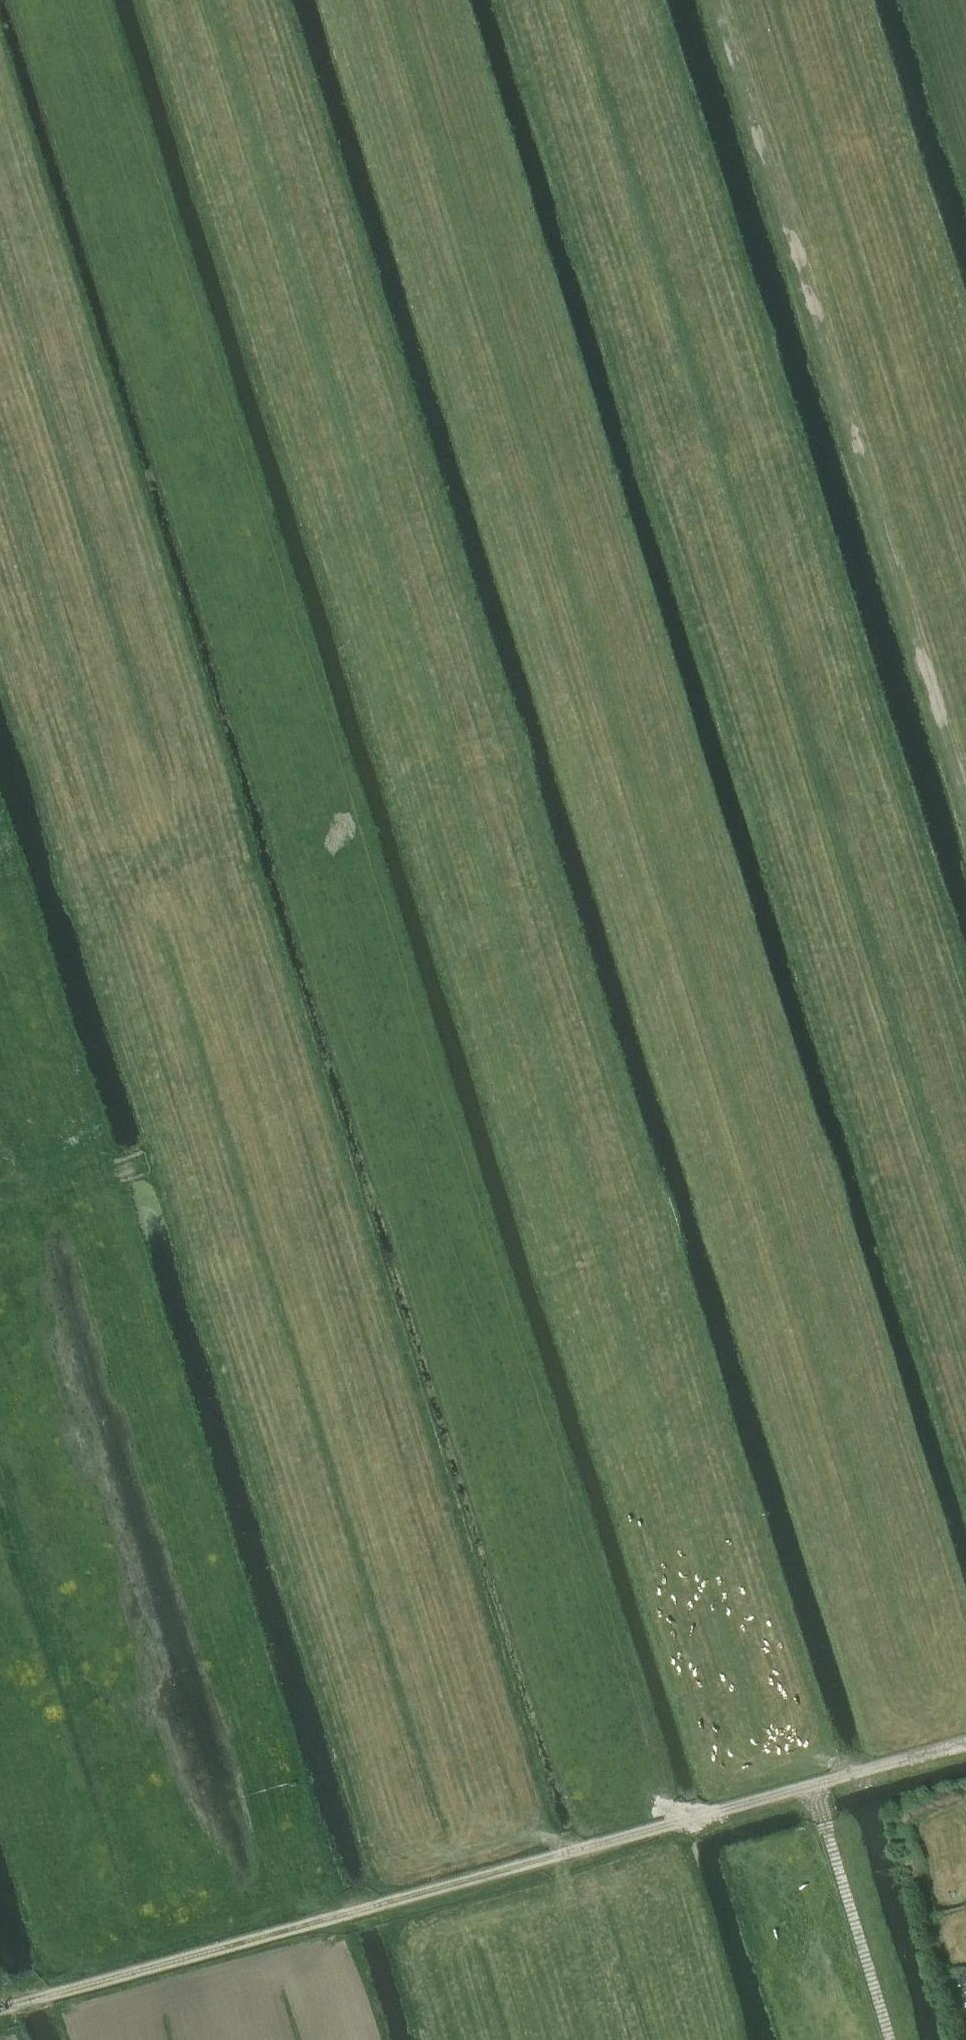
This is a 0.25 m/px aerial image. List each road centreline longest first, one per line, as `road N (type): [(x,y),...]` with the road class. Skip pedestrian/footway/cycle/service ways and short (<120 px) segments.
road 1 (track): [(965,1741),(558,1856)]
road 2 (track): [(890,2039),(813,1784)]

